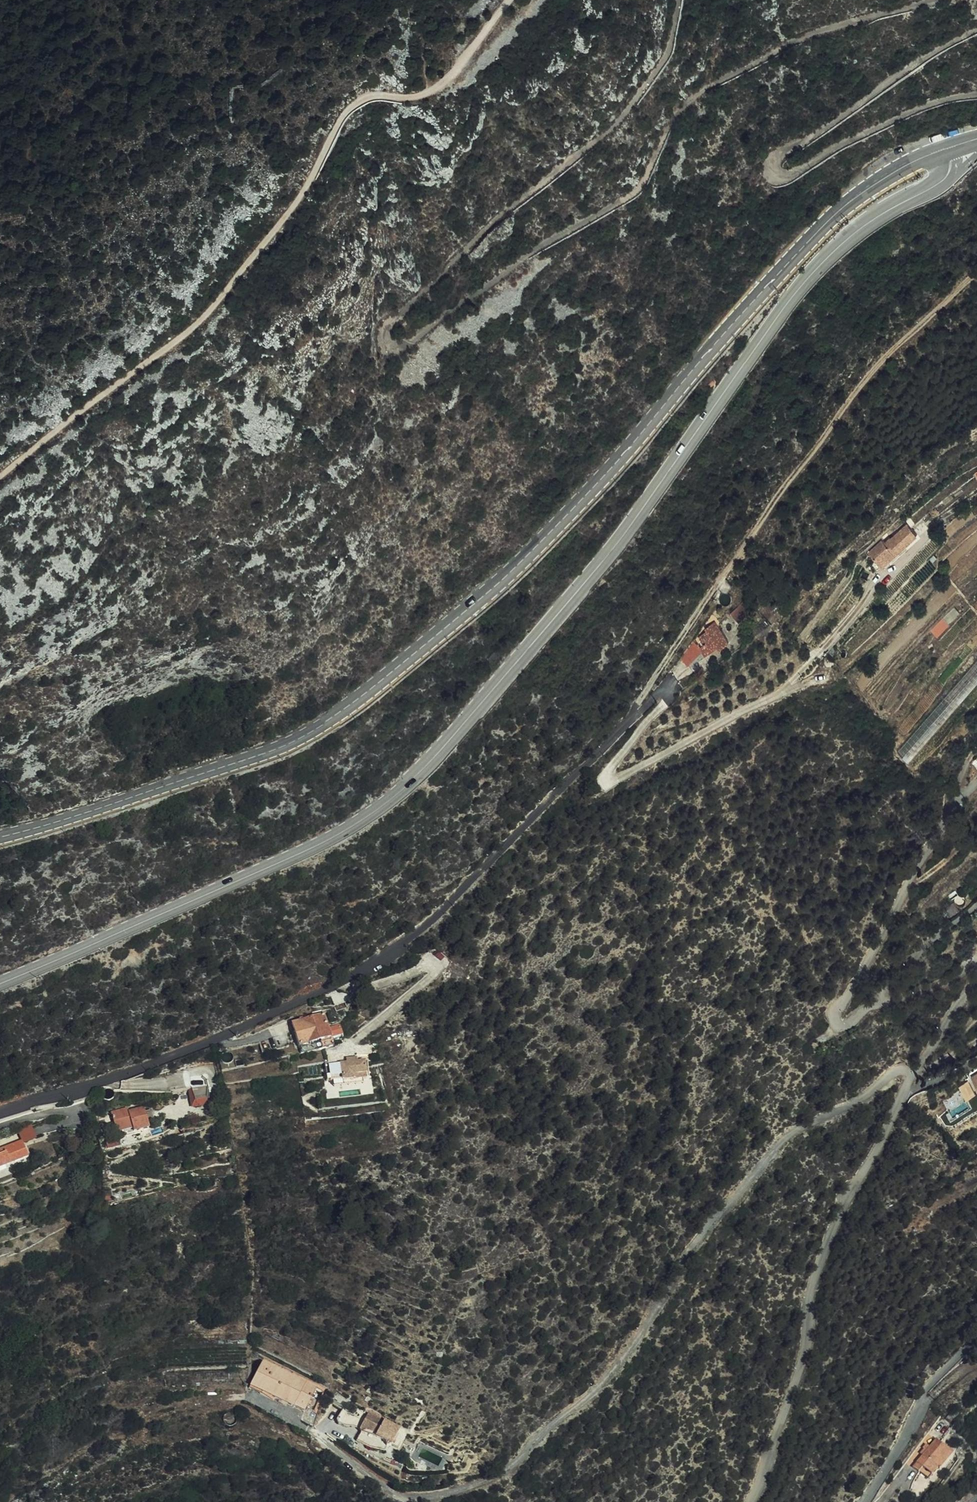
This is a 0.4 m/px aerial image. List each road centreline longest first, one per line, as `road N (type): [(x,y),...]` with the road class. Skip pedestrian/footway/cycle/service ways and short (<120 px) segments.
road 1 (motorway): [(564,0),(712,754),(740,850),(775,940),(843,1072),(920,1185),(976,1245)]
road 2 (secondary): [(0,984),(338,833),(386,802),(438,755),(623,537),(816,270),(864,226),(947,177),(955,146)]
road 3 (motorway): [(976,1221),(912,1140),(858,1052),(776,879),(742,772),(698,582),(592,0)]
road 4 (secondary): [(0,837),(246,760),(354,704),(526,559),(826,224),(860,194),(955,146)]
road 5 (track): [(943,0),(819,32),(713,85),(671,123),(645,181),(627,199),(390,353),(388,328),(488,231),(613,130),(670,49),(677,0)]
road 6 (track): [(0,477),(215,307),(302,198),(355,103),(445,85),(510,0)]
road 7 (track): [(630,722),(723,573),(863,383),(976,274)]
road 8 (track): [(976,94),(938,100),(797,174),(773,170),(779,157),(976,31)]
road 9 (residential): [(0,1112),(216,1038),(344,979)]

